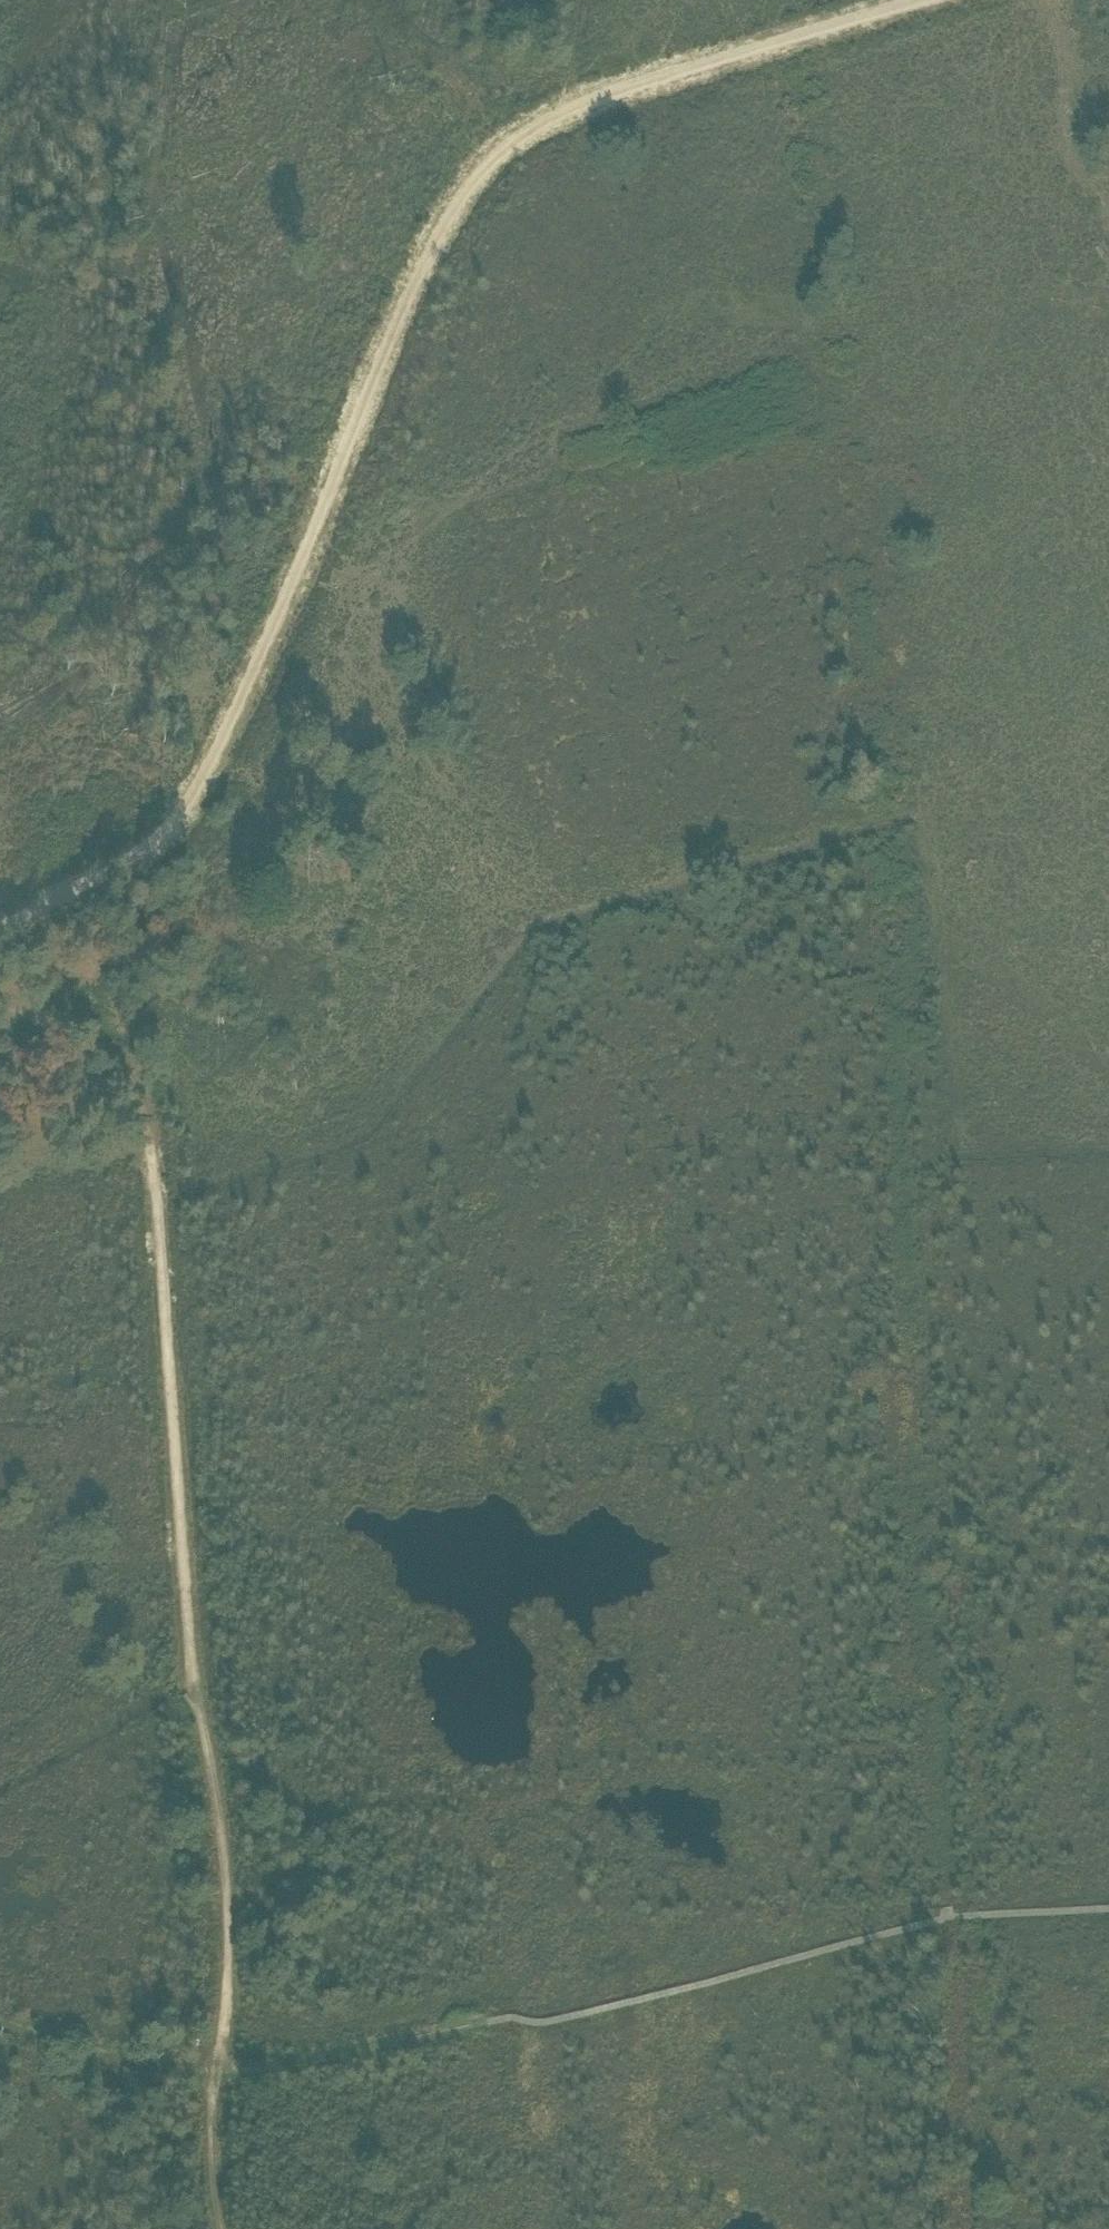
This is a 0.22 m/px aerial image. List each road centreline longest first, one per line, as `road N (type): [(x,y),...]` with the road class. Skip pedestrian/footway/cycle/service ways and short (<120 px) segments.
road 1 (track): [(925,0),(550,118),(470,184),(421,270),(225,736),(179,819),(125,866),(0,930)]
road 2 (track): [(0,983),(94,1025),(137,1062),(183,1605),(225,1847),(216,2068)]
road 3 (track): [(216,2068),(122,2064),(0,2034)]
road 4 (track): [(216,2068),(209,2113),(221,2228)]

